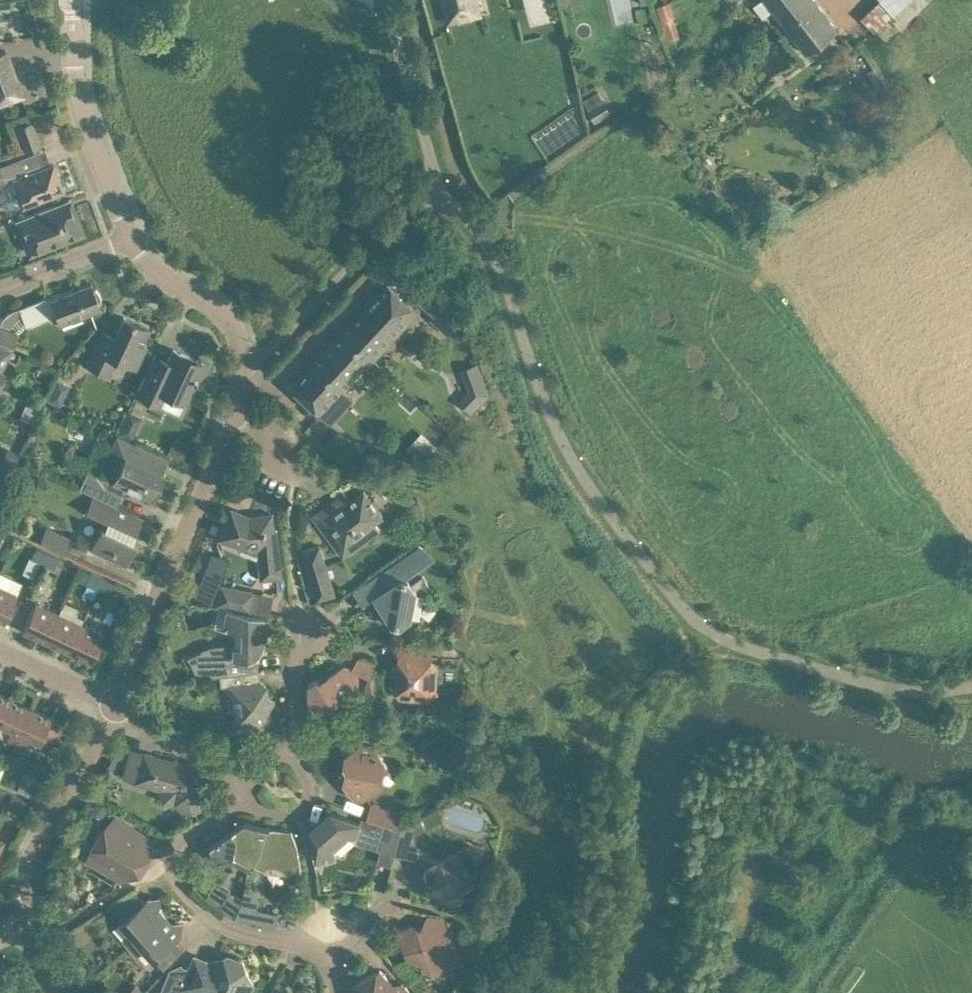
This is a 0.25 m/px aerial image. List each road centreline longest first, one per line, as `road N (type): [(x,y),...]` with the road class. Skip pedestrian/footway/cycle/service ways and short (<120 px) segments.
road 1 (unclassified): [(117,705),(233,409)]
road 2 (residential): [(333,959),(238,934),(182,890),(171,856),(179,842),(238,798)]
road 3 (unclassified): [(129,237),(75,94),(70,0)]
road 4 (unclassified): [(22,929),(36,852),(117,705)]
road 5 (unclassified): [(233,409),(242,373),(235,329),(209,302),(165,277),(129,237)]
road 6 (unclassified): [(258,777),(148,731),(117,705)]
road 7 (residential): [(286,751),(309,782),(306,803),(292,818),(261,813),(238,798)]
road 8 (unclassified): [(0,288),(129,237)]
road 9 (unclassified): [(0,650),(117,705)]

